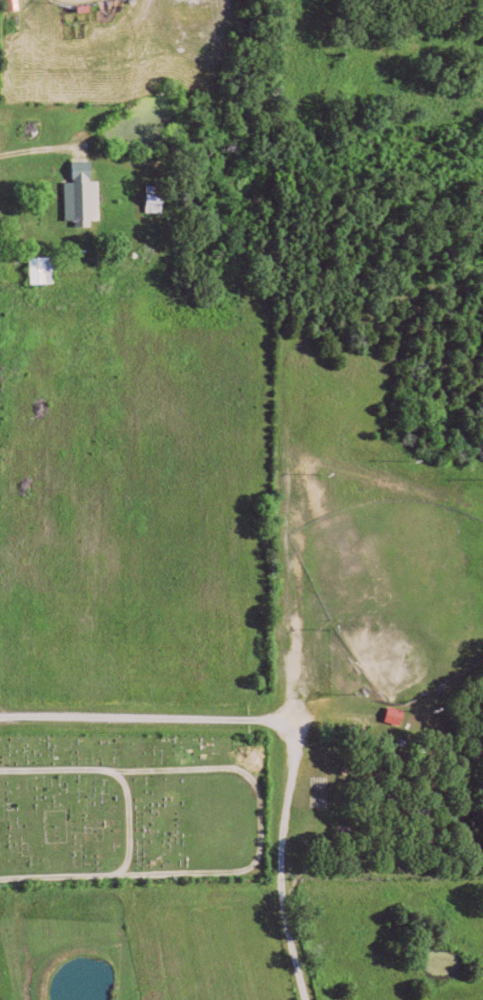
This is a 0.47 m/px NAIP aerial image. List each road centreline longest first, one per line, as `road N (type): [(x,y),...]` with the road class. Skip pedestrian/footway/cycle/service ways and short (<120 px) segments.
road 1 (residential): [(0,719),(277,724),(293,752),(282,858),(285,917),(306,999)]
road 2 (residential): [(161,0),(142,39),(92,64),(60,50),(46,29),(54,1)]

